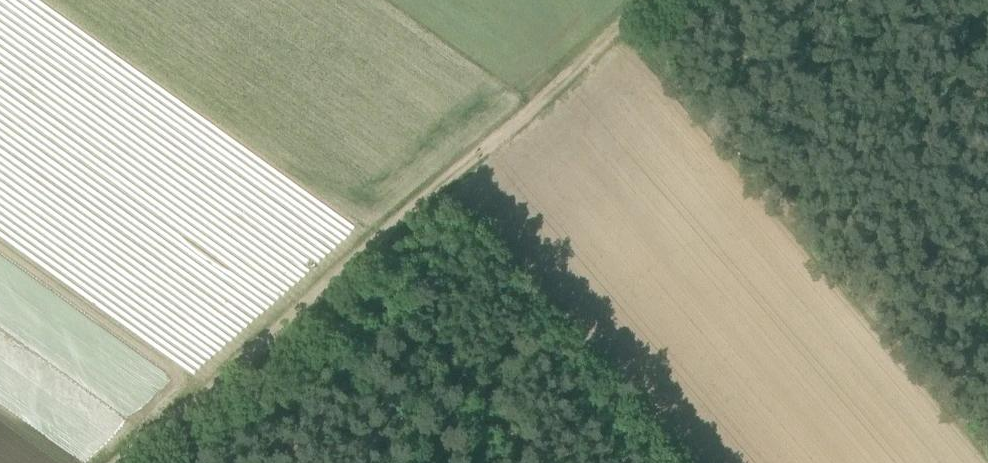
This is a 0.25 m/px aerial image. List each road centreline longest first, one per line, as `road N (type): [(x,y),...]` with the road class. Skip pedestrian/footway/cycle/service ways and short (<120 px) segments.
road 1 (track): [(117,462),(664,0)]
road 2 (track): [(543,462),(423,320),(346,311),(349,263)]

